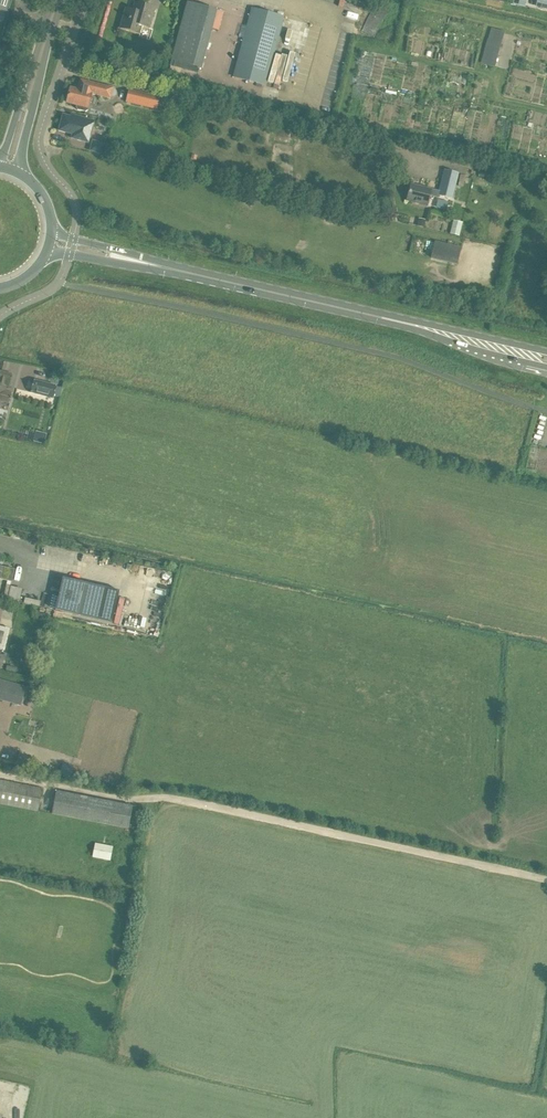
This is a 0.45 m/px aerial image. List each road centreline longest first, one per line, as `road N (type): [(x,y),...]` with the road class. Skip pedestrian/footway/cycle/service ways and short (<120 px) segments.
road 1 (primary): [(546,359),(71,245)]
road 2 (unclassified): [(71,245),(72,196),(44,161),(39,136),(86,0)]
road 3 (primary): [(9,167),(57,0)]

